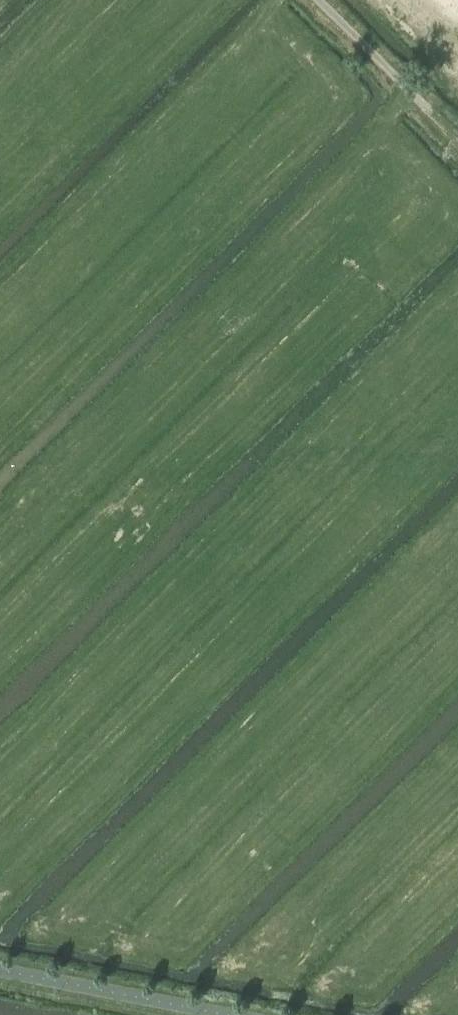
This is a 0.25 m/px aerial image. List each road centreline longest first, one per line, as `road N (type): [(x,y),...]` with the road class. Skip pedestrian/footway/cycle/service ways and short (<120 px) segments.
road 1 (track): [(457,135),(321,0)]

